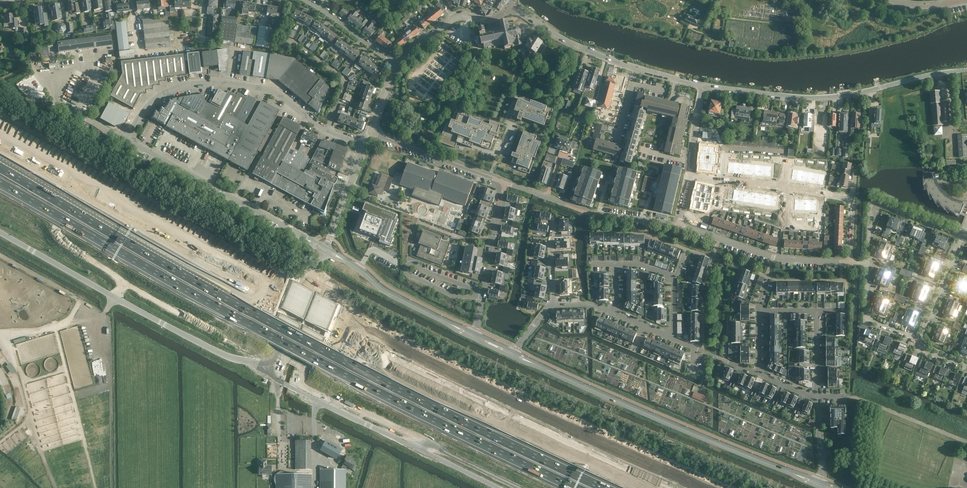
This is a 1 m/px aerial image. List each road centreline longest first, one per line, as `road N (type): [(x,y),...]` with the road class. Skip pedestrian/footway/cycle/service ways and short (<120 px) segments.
road 1 (motorway): [(688,487),(286,295),(0,134)]
road 2 (motorway): [(161,259),(274,326),(600,487)]
road 3 (tertiary): [(822,484),(513,353)]
road 4 (unclassified): [(0,232),(223,355),(263,363)]
road 5 (residential): [(365,144),(322,128),(274,93),(212,82),(168,92),(122,138)]
road 6 (tertiary): [(499,487),(283,384),(263,363)]
road 7 (unclassified): [(966,70),(835,97),(703,85)]
road 8 (unclassified): [(326,250),(122,138)]
road 9 (unclassified): [(703,85),(575,44),(510,8)]
road 10 (motorway): [(0,149),(161,259)]
road 11 (motorway): [(0,176),(161,259)]
road 12 (motorway): [(0,182),(161,259)]
road 13 (residential): [(850,262),(779,260),(681,225)]
road 14 (tertiary): [(475,336),(326,250)]
road 15 (residential): [(691,177),(852,198)]
road 16 (residential): [(869,262),(872,202),(963,235)]
road 17 (track): [(0,341),(56,487)]
road 18 (residential): [(475,336),(504,183)]
road 19 (residential): [(504,183),(370,132)]
road 20 (unclassified): [(395,64),(455,17),(489,20),(510,8)]
road 21 (tertiary): [(263,363),(279,350),(326,250)]

